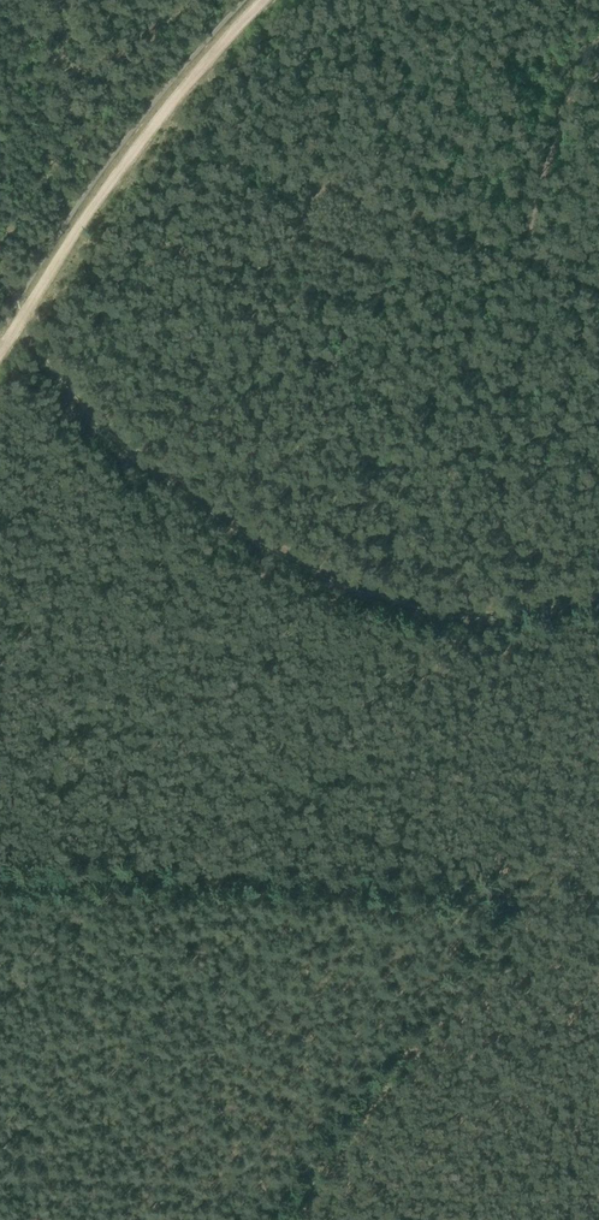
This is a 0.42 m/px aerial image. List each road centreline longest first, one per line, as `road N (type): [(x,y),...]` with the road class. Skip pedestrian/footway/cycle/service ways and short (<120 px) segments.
road 1 (track): [(598,599),(564,607),(406,606),(274,554),(155,474),(39,352),(20,316)]
road 2 (track): [(0,358),(141,139),(263,0)]

